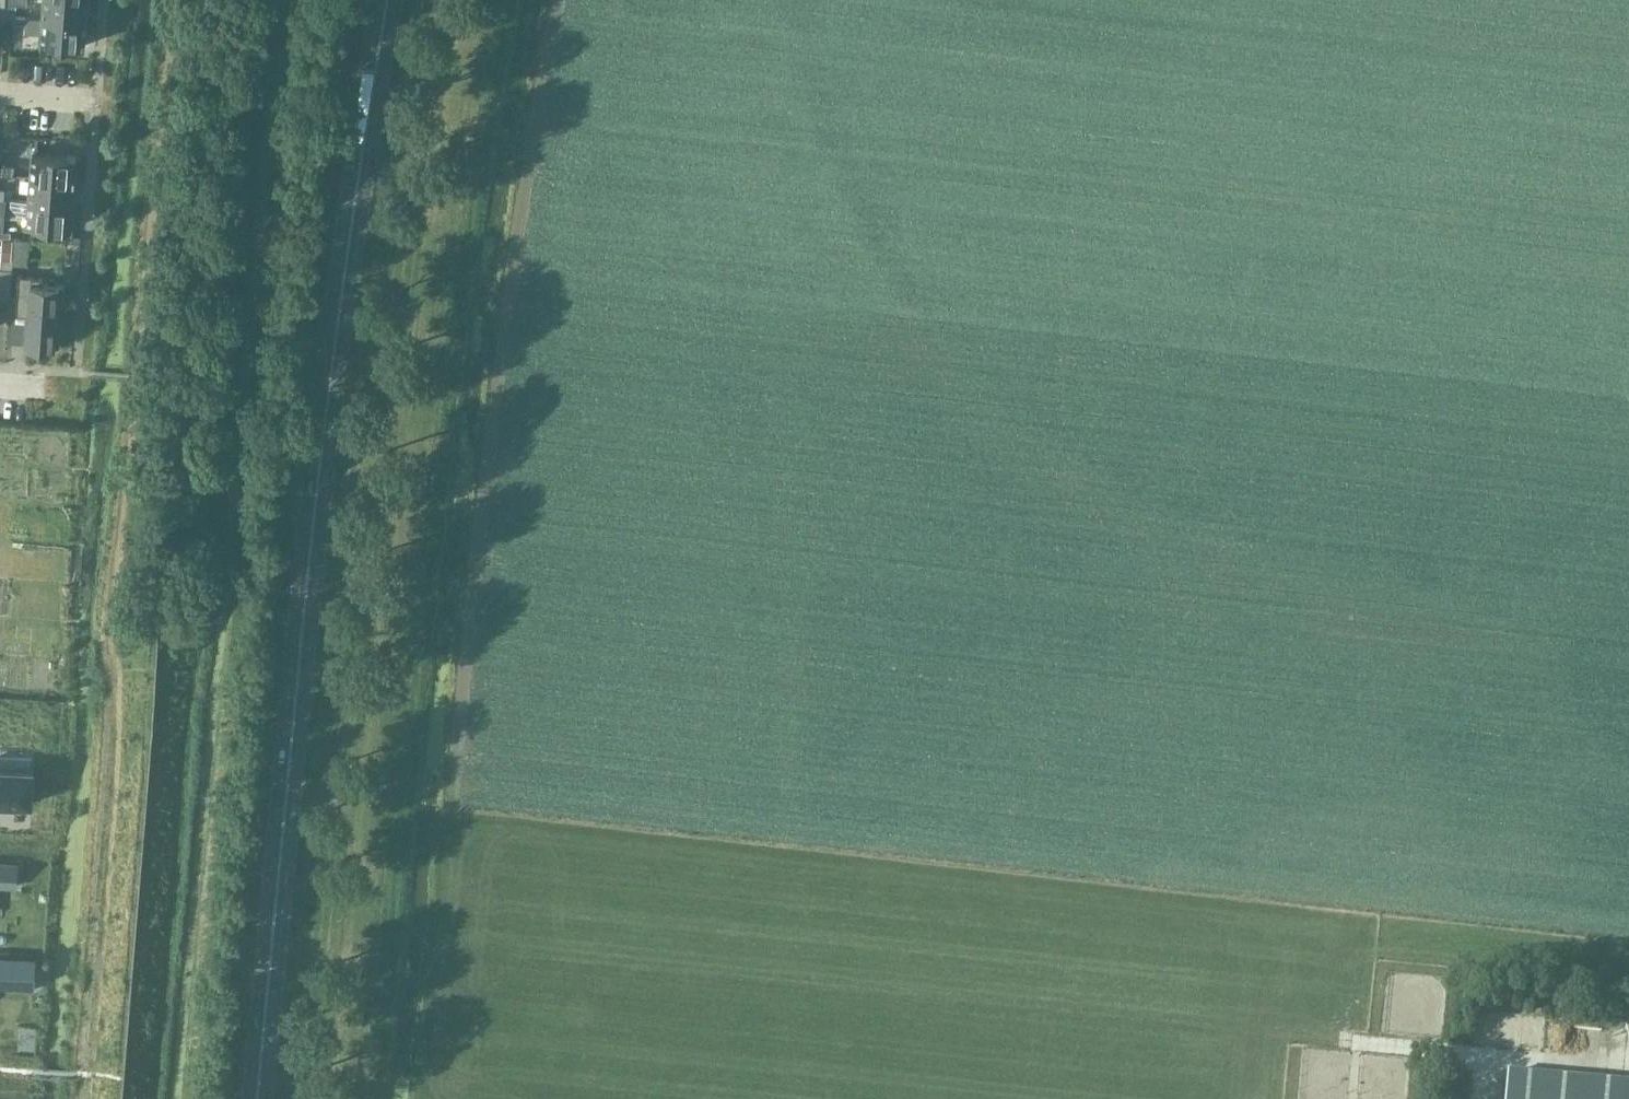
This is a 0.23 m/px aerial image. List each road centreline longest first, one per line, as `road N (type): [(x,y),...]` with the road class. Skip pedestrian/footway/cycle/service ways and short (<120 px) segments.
road 1 (primary): [(259,1098),(328,379),(386,0)]

